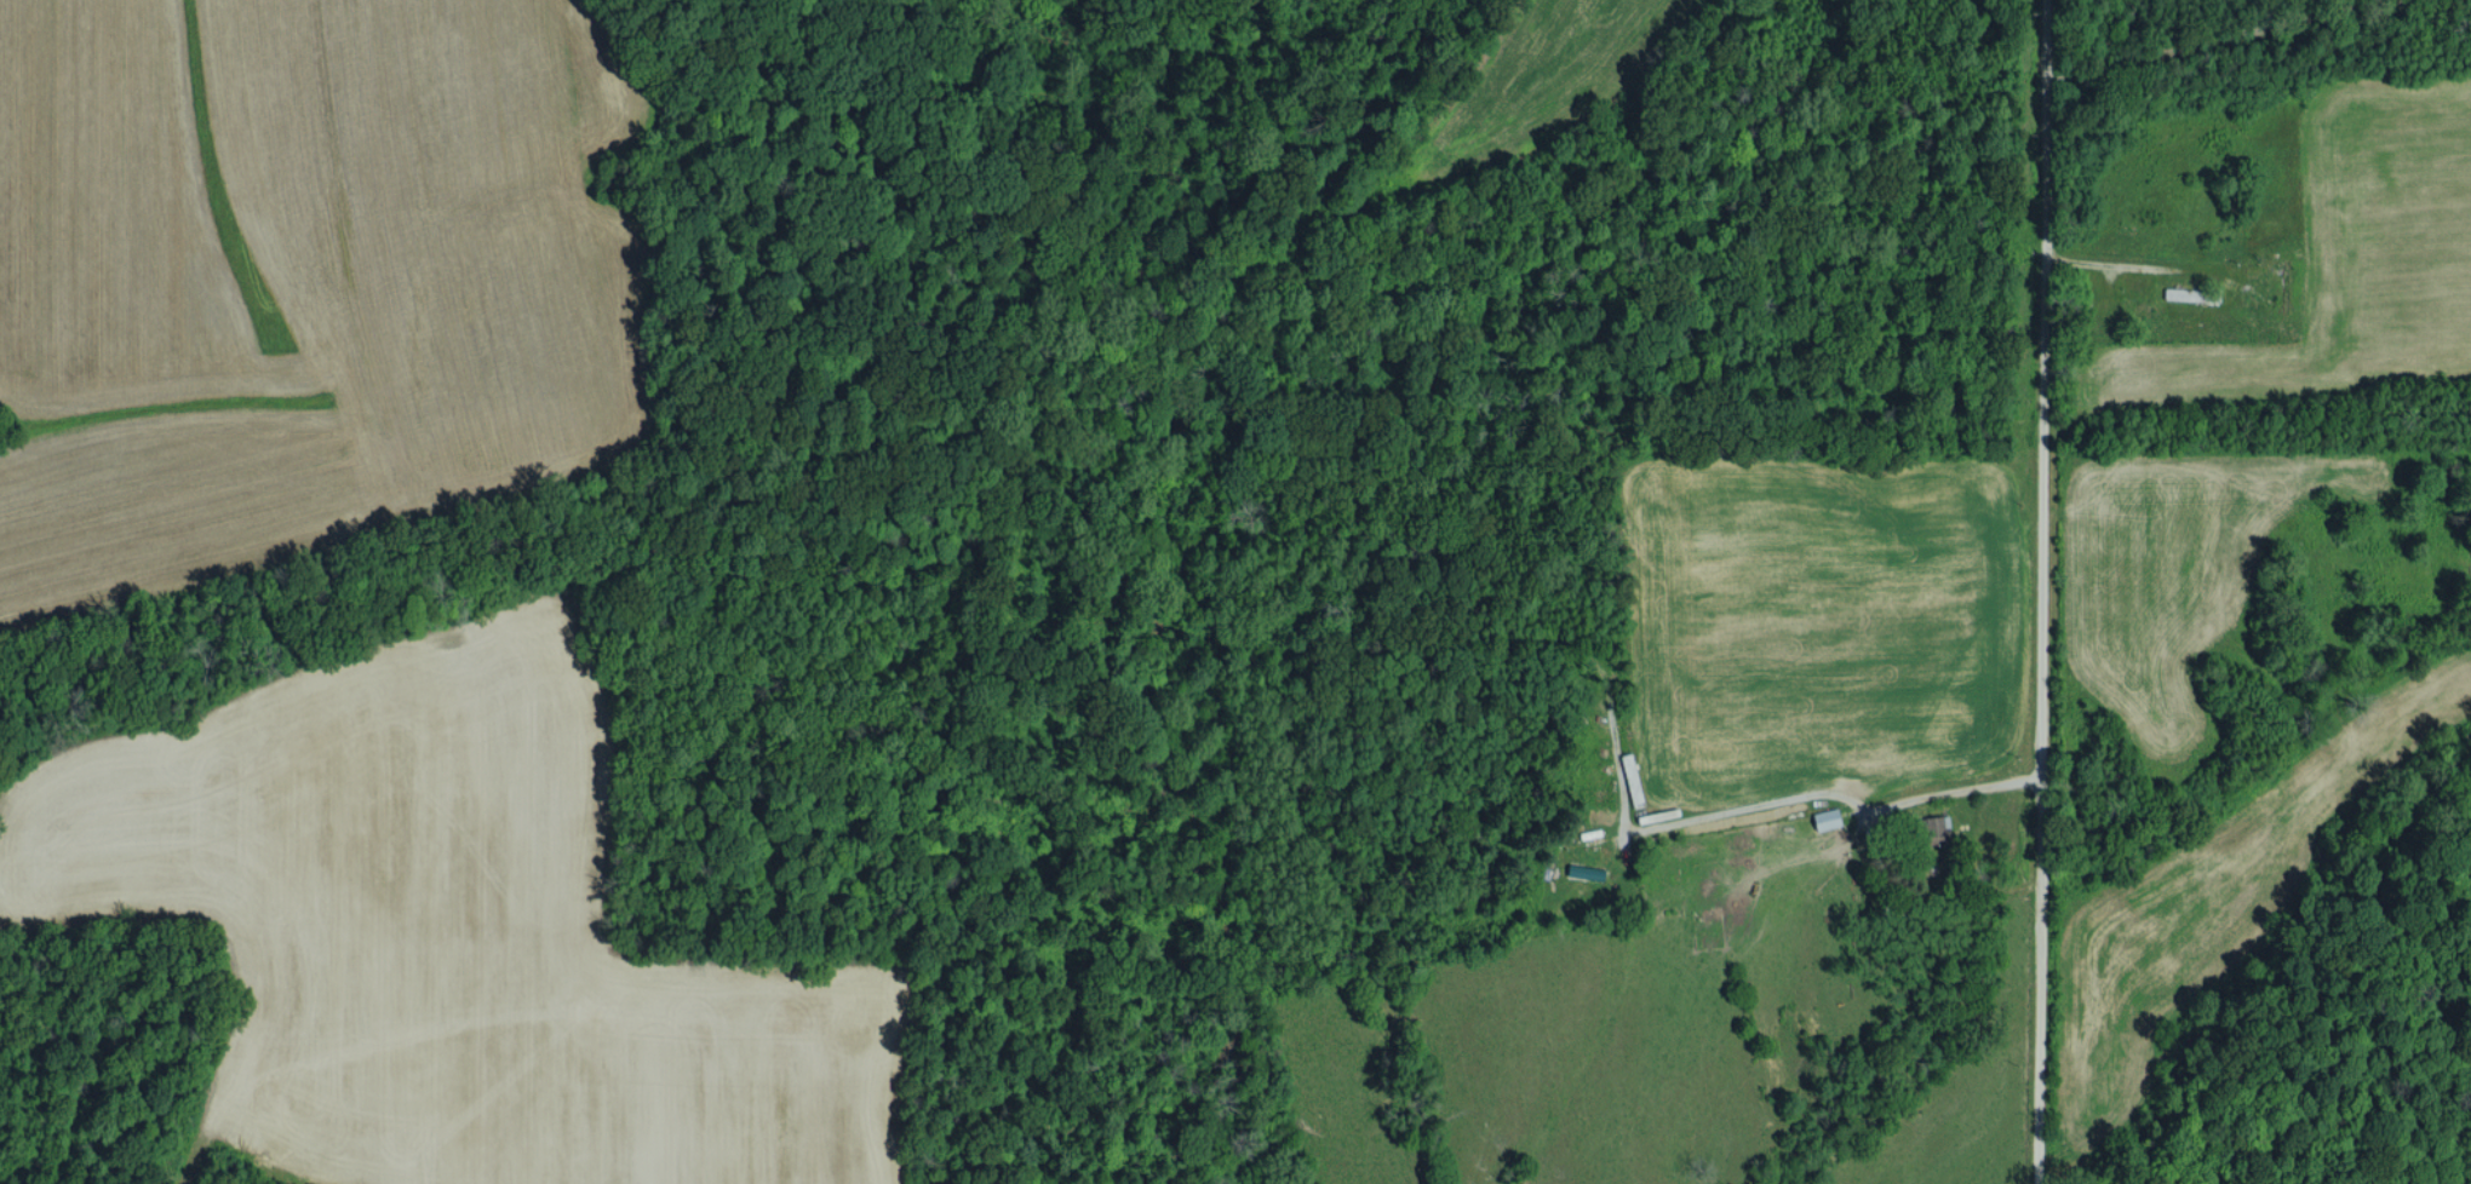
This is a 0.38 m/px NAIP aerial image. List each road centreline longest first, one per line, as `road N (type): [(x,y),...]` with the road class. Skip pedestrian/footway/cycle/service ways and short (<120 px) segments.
road 1 (residential): [(2045,1183),(2051,0)]

